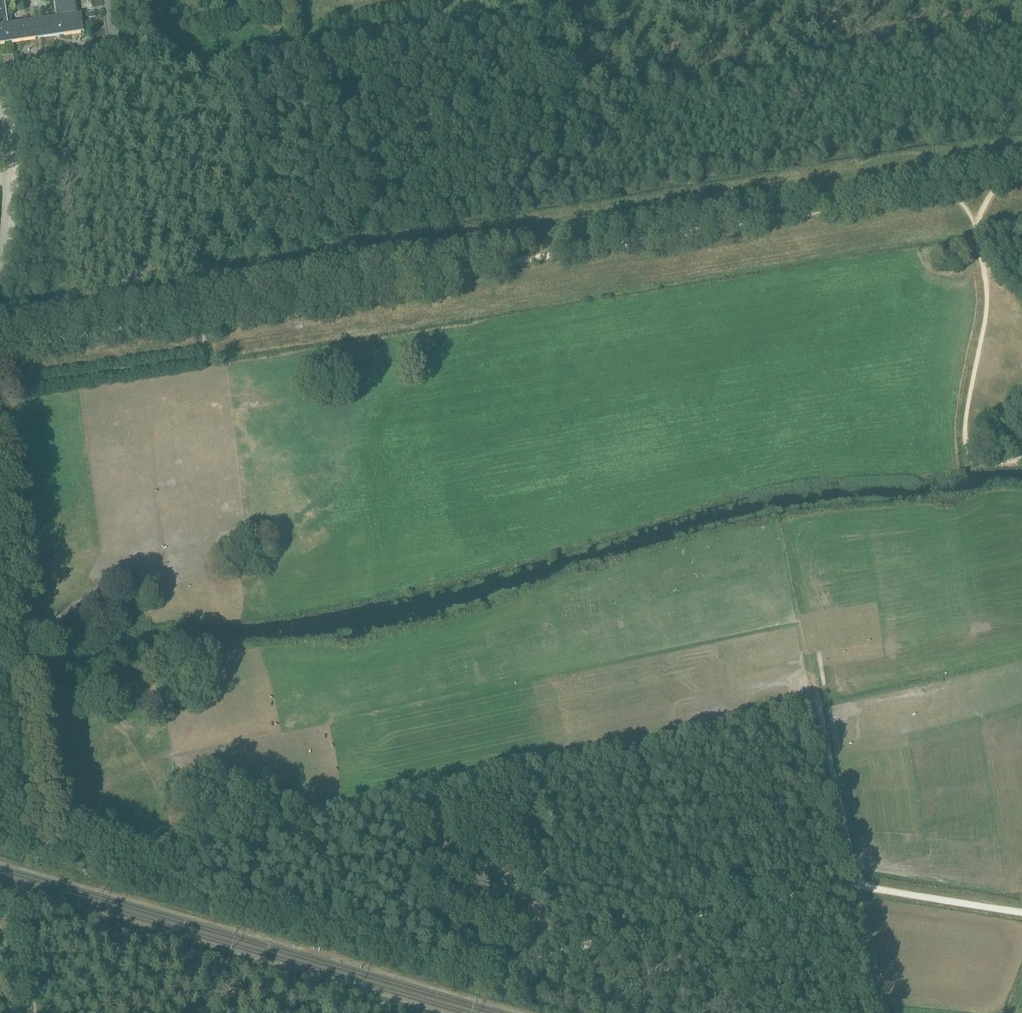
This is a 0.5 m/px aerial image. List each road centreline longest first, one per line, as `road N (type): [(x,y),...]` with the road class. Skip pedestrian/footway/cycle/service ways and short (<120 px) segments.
road 1 (track): [(1021,179),(0,347)]
road 2 (track): [(840,883),(489,974),(161,880)]
road 3 (track): [(161,880),(48,851),(0,521)]
road 4 (unclassified): [(169,59),(566,0)]
road 5 (residential): [(115,57),(142,274),(126,287),(0,309)]
road 6 (track): [(840,883),(1021,913)]
road 7 (unclassified): [(0,262),(11,139),(0,120)]

